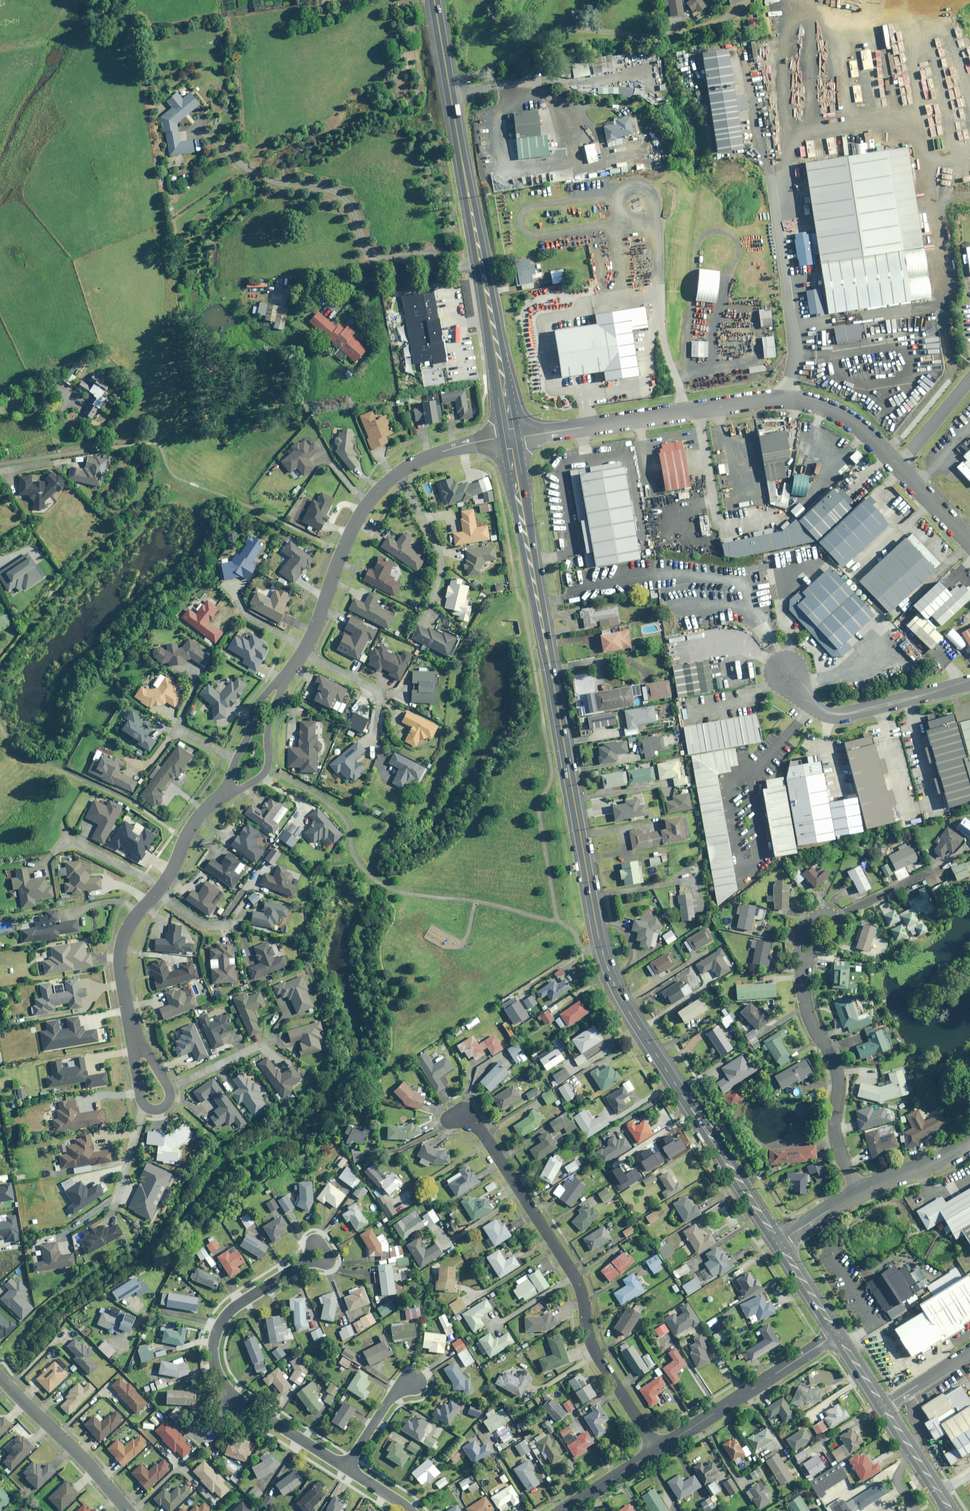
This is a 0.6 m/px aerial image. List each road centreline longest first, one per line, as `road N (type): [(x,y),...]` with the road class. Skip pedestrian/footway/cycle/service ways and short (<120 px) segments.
road 1 (primary): [(779,1242),(607,965),(510,437)]
road 2 (residential): [(969,540),(864,431),(838,411),(800,401),(510,437)]
road 3 (trunk): [(510,437),(435,0)]
road 4 (residential): [(459,1116),(480,1129),(575,1276),(592,1345),(657,1450)]
road 5 (residential): [(280,683),(317,624),(371,499),(430,456),(510,437)]
road 6 (residential): [(137,1045),(122,976),(125,935),(220,796)]
road 7 (residential): [(802,966),(811,1023),(839,1083),(840,1150),(860,1195)]
road 8 (residential): [(837,1333),(657,1450)]
road 9 (residential): [(781,669),(798,695),(831,715),(969,681)]
road 10 (residential): [(232,1397),(214,1365),(220,1324),(237,1303),(307,1261)]
road 11 (residential): [(0,1379),(128,1510)]
road 12 (residential): [(280,683),(266,732),(266,772),(220,796)]
road 13 (residential): [(347,1467),(232,1397)]
road 14 (residential): [(220,796),(257,704),(280,683)]
road 15 (primary): [(951,1510),(884,1406)]
road 16 (residential): [(860,1195),(969,1141)]

